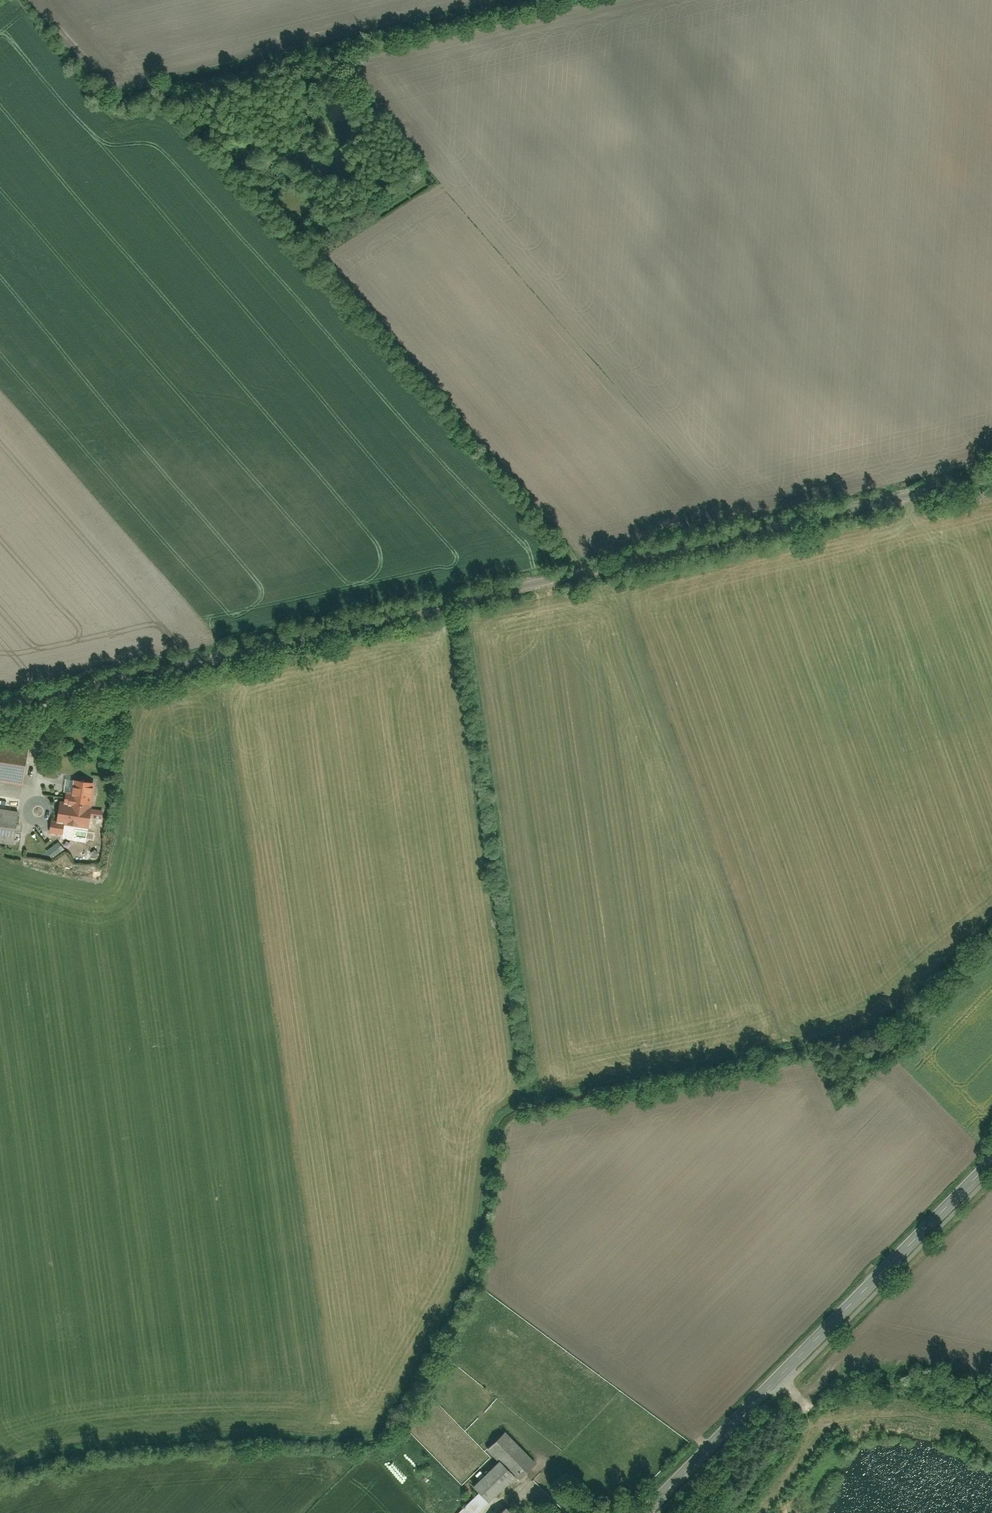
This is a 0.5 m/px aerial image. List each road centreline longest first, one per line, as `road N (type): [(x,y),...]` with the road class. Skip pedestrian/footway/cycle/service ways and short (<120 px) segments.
road 1 (residential): [(991,472),(0,697)]
road 2 (tertiary): [(637,1512),(991,1156)]

